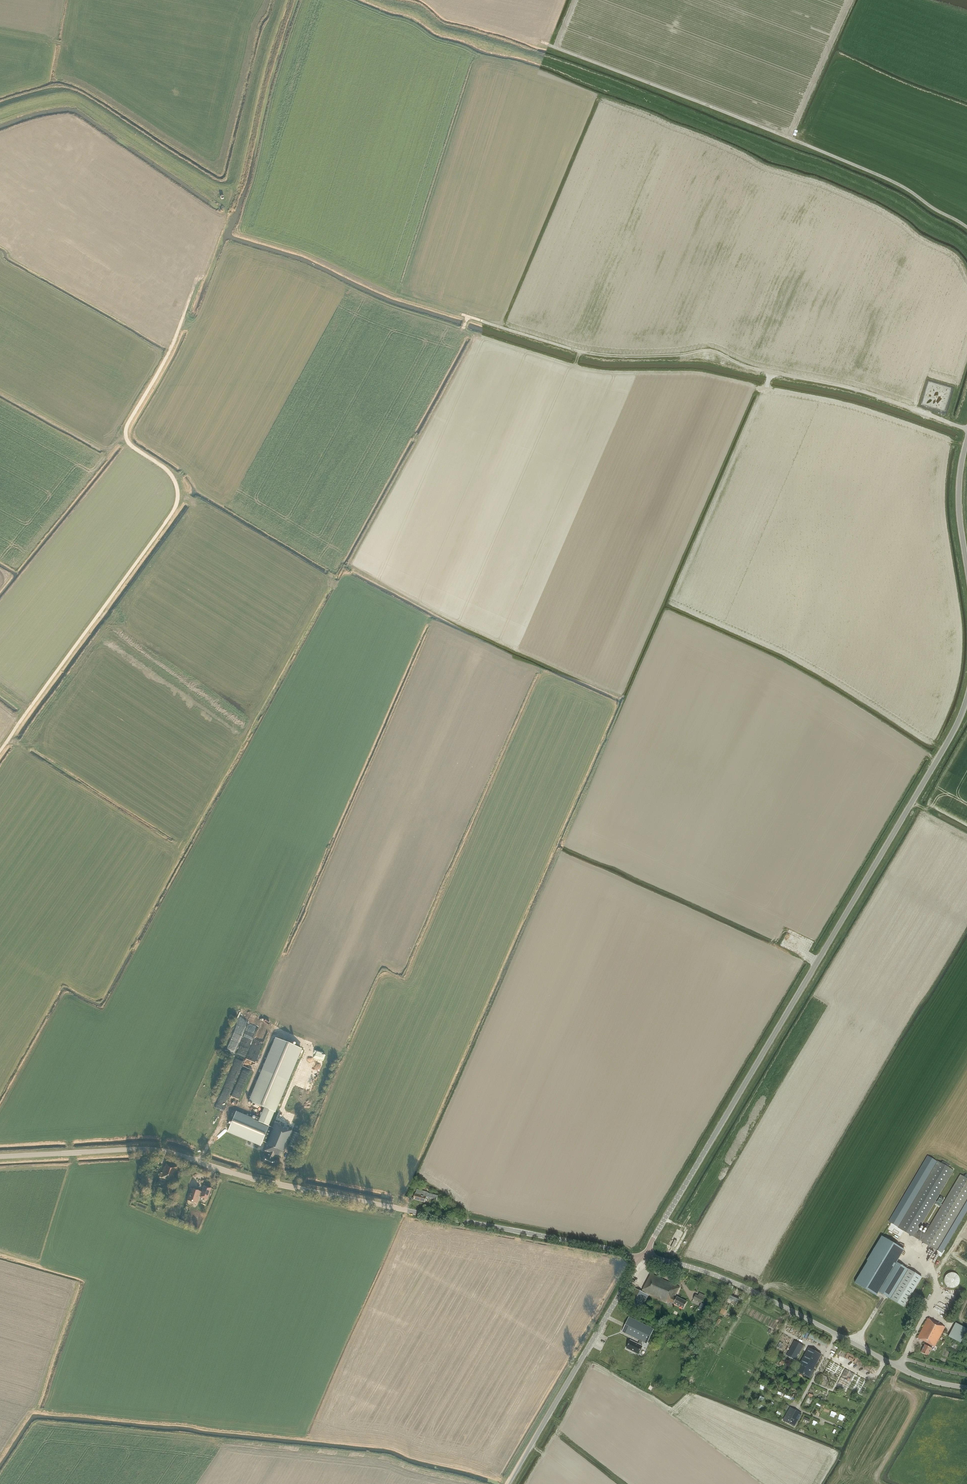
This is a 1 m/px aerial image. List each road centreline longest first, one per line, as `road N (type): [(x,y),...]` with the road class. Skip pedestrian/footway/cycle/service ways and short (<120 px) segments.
road 1 (unclassified): [(637,1259),(265,1182),(158,1150),(0,1156)]
road 2 (unclassified): [(0,753),(176,507),(176,482),(127,441),(126,427),(173,346),(226,214)]
road 3 (tertiary): [(647,1254),(966,699)]
road 4 (track): [(399,295),(612,356),(715,351),(749,367),(856,388),(966,429)]
road 5 (unclassified): [(900,1367),(747,1288),(647,1254)]
road 6 (tertiary): [(508,1483),(637,1259)]
road 7 (tertiary): [(966,566),(959,494),(966,440)]

